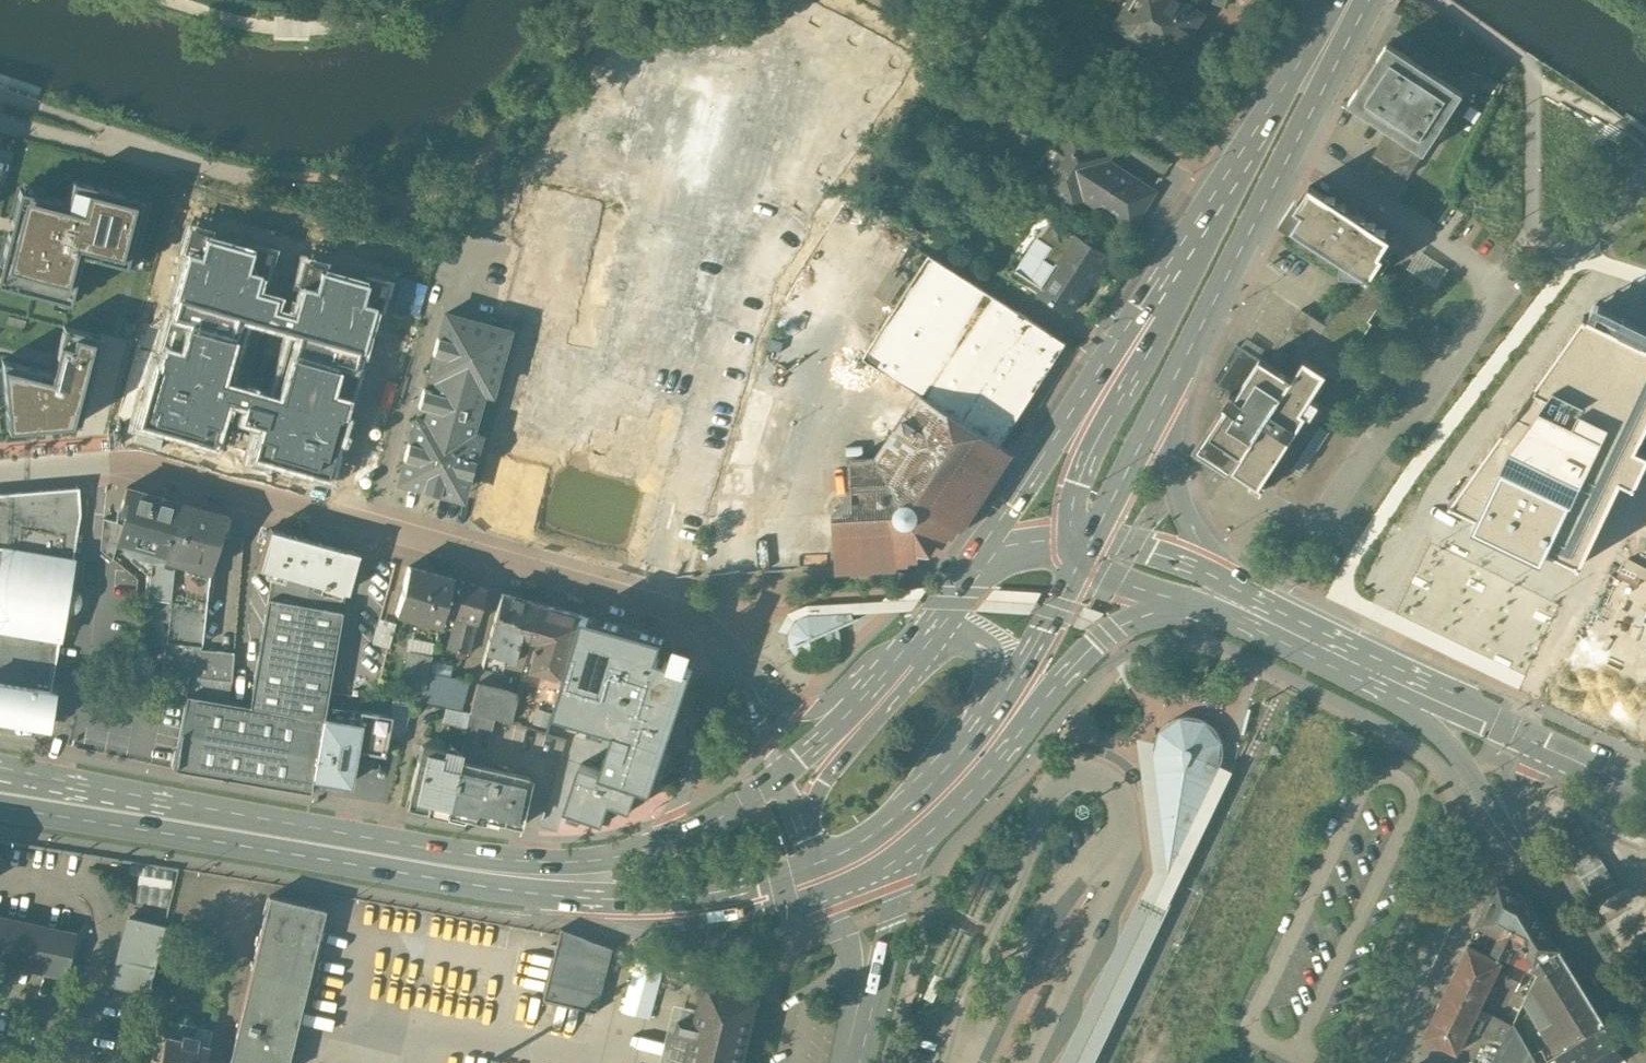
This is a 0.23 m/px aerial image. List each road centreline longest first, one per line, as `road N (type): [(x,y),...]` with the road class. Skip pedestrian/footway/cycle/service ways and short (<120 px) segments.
road 1 (residential): [(0,473),(126,458),(644,604),(696,625),(723,649)]
road 2 (secondary): [(643,851),(567,862),(460,854),(0,774)]
road 3 (secondary): [(0,809),(518,894)]
road 4 (secondary): [(1245,152),(975,558)]
road 5 (secondary): [(1171,387),(1370,0)]
road 6 (secondary): [(1245,152),(1190,270),(1092,448),(1073,497),(1072,538)]
road 7 (secondary): [(518,894),(657,924),(750,915),(829,892)]
road 8 (secondary): [(518,894),(694,894),(817,862)]
road 9 (tertiary): [(1296,634),(1204,552),(1178,483),(1171,387)]
road 10 (secondary): [(912,846),(989,772),(1106,633)]
road 11 (secondary): [(929,784),(1015,679),(1081,559)]
road 12 (residential): [(1503,826),(1387,1062)]
road 13 (residential): [(1645,1045),(1503,826)]
road 14 (secondary): [(935,639),(827,778),(806,833)]
road 15 (tertiary): [(1296,634),(1195,566),(1092,539)]
road 16 (residential): [(853,1062),(912,846)]
road 17 (residential): [(906,649),(875,661),(825,706),(807,708),(774,697),(723,649)]
road 18 (residential): [(723,649),(691,770),(643,851)]
road 19 (secondary): [(929,784),(992,667),(981,642),(935,639)]
road 20 (secondary): [(906,649),(780,775)]
road 21 (secondary): [(1333,0),(1245,152)]
road 22 (residential): [(829,892),(852,970),(849,1062)]
road 23 (secondary): [(1092,539),(1171,387)]
road 24 (residential): [(1415,692),(1503,826)]
road 25 (secondary): [(780,775),(707,825),(643,851)]
road 26 (residential): [(723,649),(780,775)]
road 27 (secondary): [(817,862),(893,817),(929,784)]
road 28 (tertiary): [(1539,748),(1415,692)]
road 29 (tertiary): [(1081,559),(1137,588),(1207,608)]
road 30 (tertiary): [(1415,692),(1296,634)]

